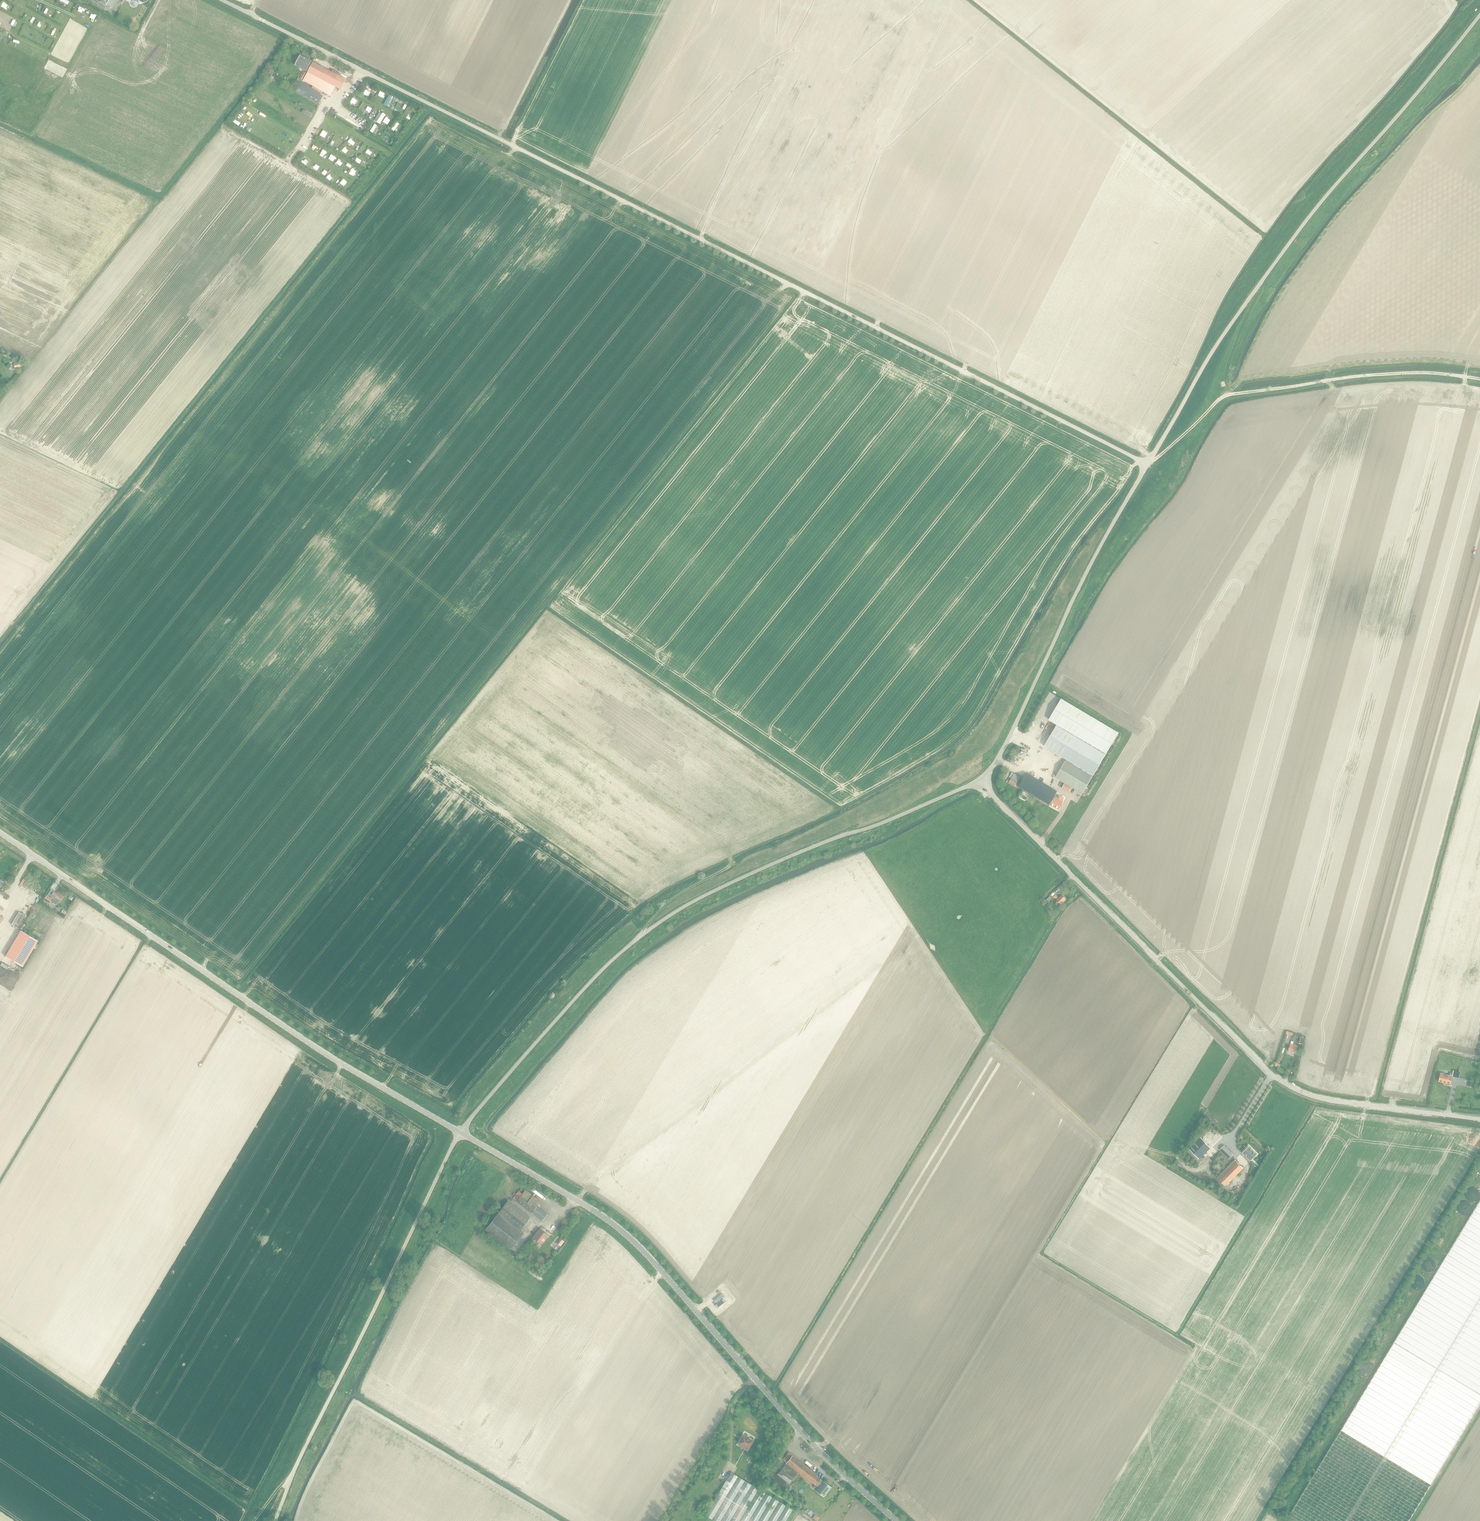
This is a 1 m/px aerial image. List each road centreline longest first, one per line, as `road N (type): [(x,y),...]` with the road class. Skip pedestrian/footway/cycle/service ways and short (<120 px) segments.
road 1 (unclassified): [(1147,465),(360,70)]
road 2 (unclassified): [(460,1133),(619,953),(658,924),(772,864),(968,786)]
road 3 (unclassified): [(1479,1119),(1322,1099),(1285,1084),(991,794)]
road 4 (tertiary): [(897,1520),(801,1432),(632,1238),(460,1133)]
road 5 (unclassified): [(1147,465),(1270,270),(1479,14)]
road 6 (tertiary): [(460,1133),(311,1043),(0,832)]
road 7 (unclassified): [(275,1520),(460,1133)]
road 8 (track): [(1479,379),(1382,374),(1228,395),(1147,465)]
road 9 (unclassified): [(990,771),(1147,465)]
road 10 (track): [(640,937),(673,897),(729,866),(729,857)]

